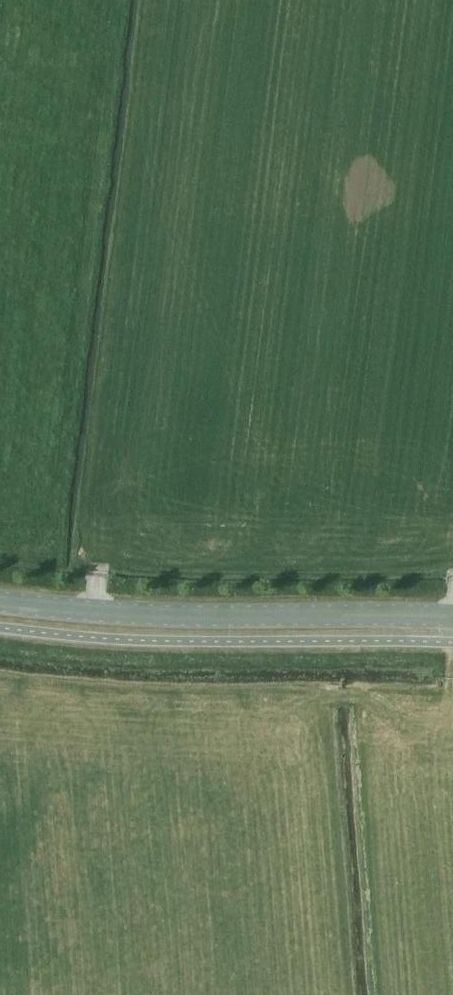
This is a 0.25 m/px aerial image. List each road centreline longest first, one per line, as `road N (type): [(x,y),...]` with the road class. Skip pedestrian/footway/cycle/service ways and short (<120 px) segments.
road 1 (secondary): [(452,617),(163,616),(0,604)]

